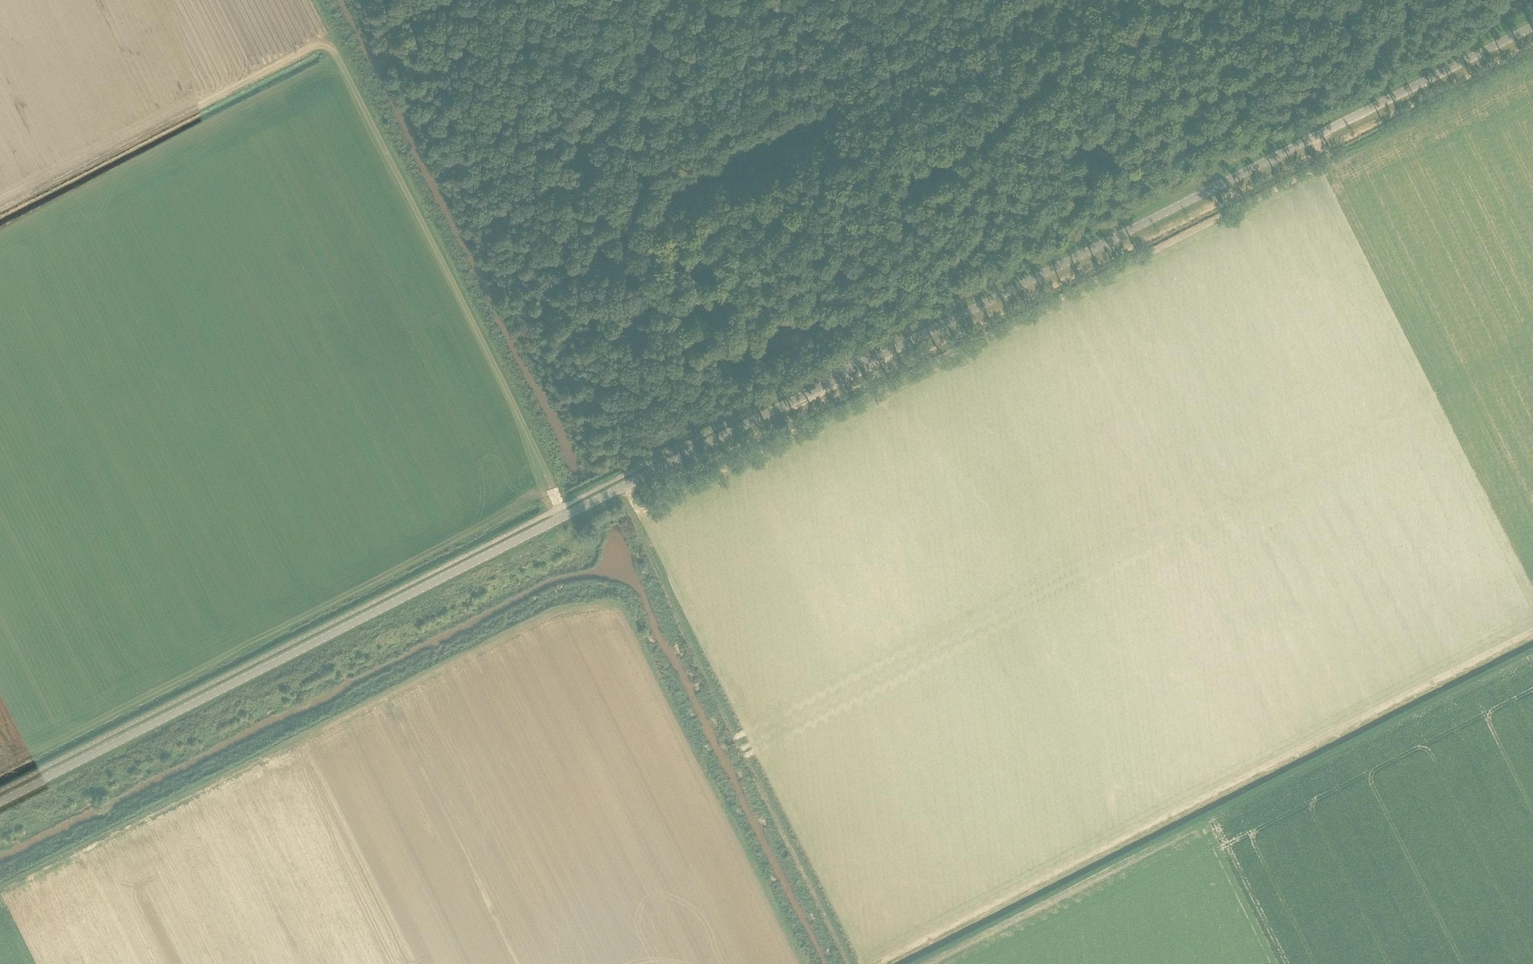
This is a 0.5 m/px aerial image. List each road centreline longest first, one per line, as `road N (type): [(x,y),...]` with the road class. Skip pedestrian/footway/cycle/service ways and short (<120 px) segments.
road 1 (unclassified): [(0,801),(1532,28)]
road 2 (track): [(856,963),(626,485)]
road 3 (track): [(1532,599),(1316,139)]

